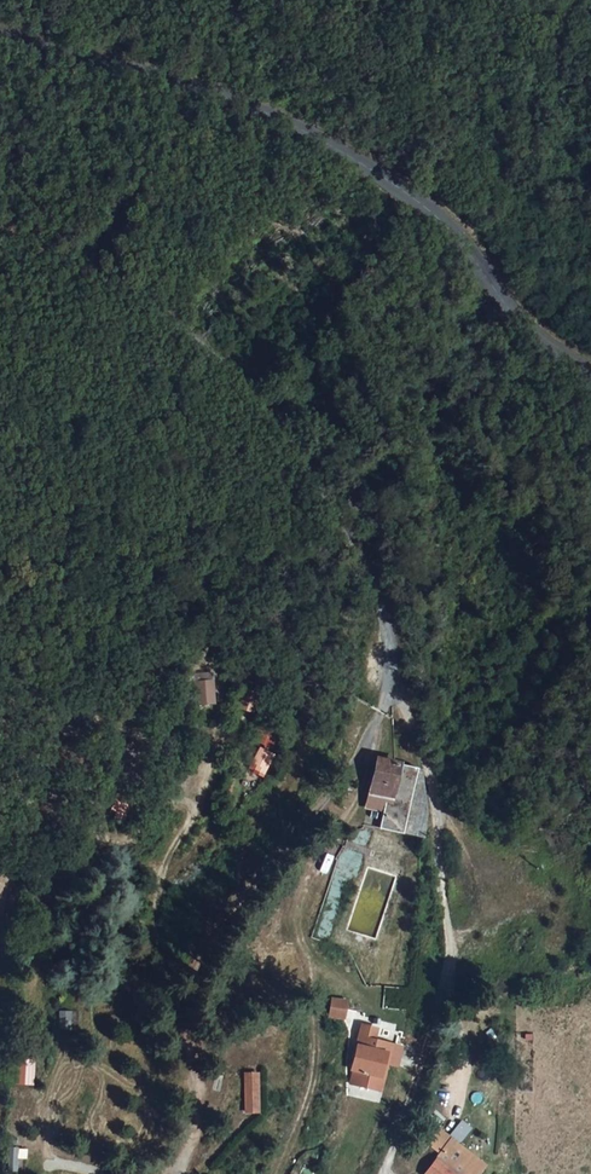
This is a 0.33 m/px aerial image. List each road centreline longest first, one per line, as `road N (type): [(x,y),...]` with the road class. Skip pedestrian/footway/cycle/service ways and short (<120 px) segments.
road 1 (track): [(181,1021),(161,983),(157,919),(168,861),(192,818),(183,801),(126,841),(74,913),(49,1147),(65,1168),(113,1173)]
road 2 (tertiary): [(590,363),(526,325),(449,228),(347,152),(193,85),(0,33)]
road 3 (unclassified): [(0,234),(112,279),(174,322),(268,412),(354,546),(394,669)]
road 4 (unclassified): [(381,1173),(424,1056),(446,927),(433,802),(394,669)]
road 5 (track): [(282,1173),(314,1075),(302,902),(359,790),(368,738)]

